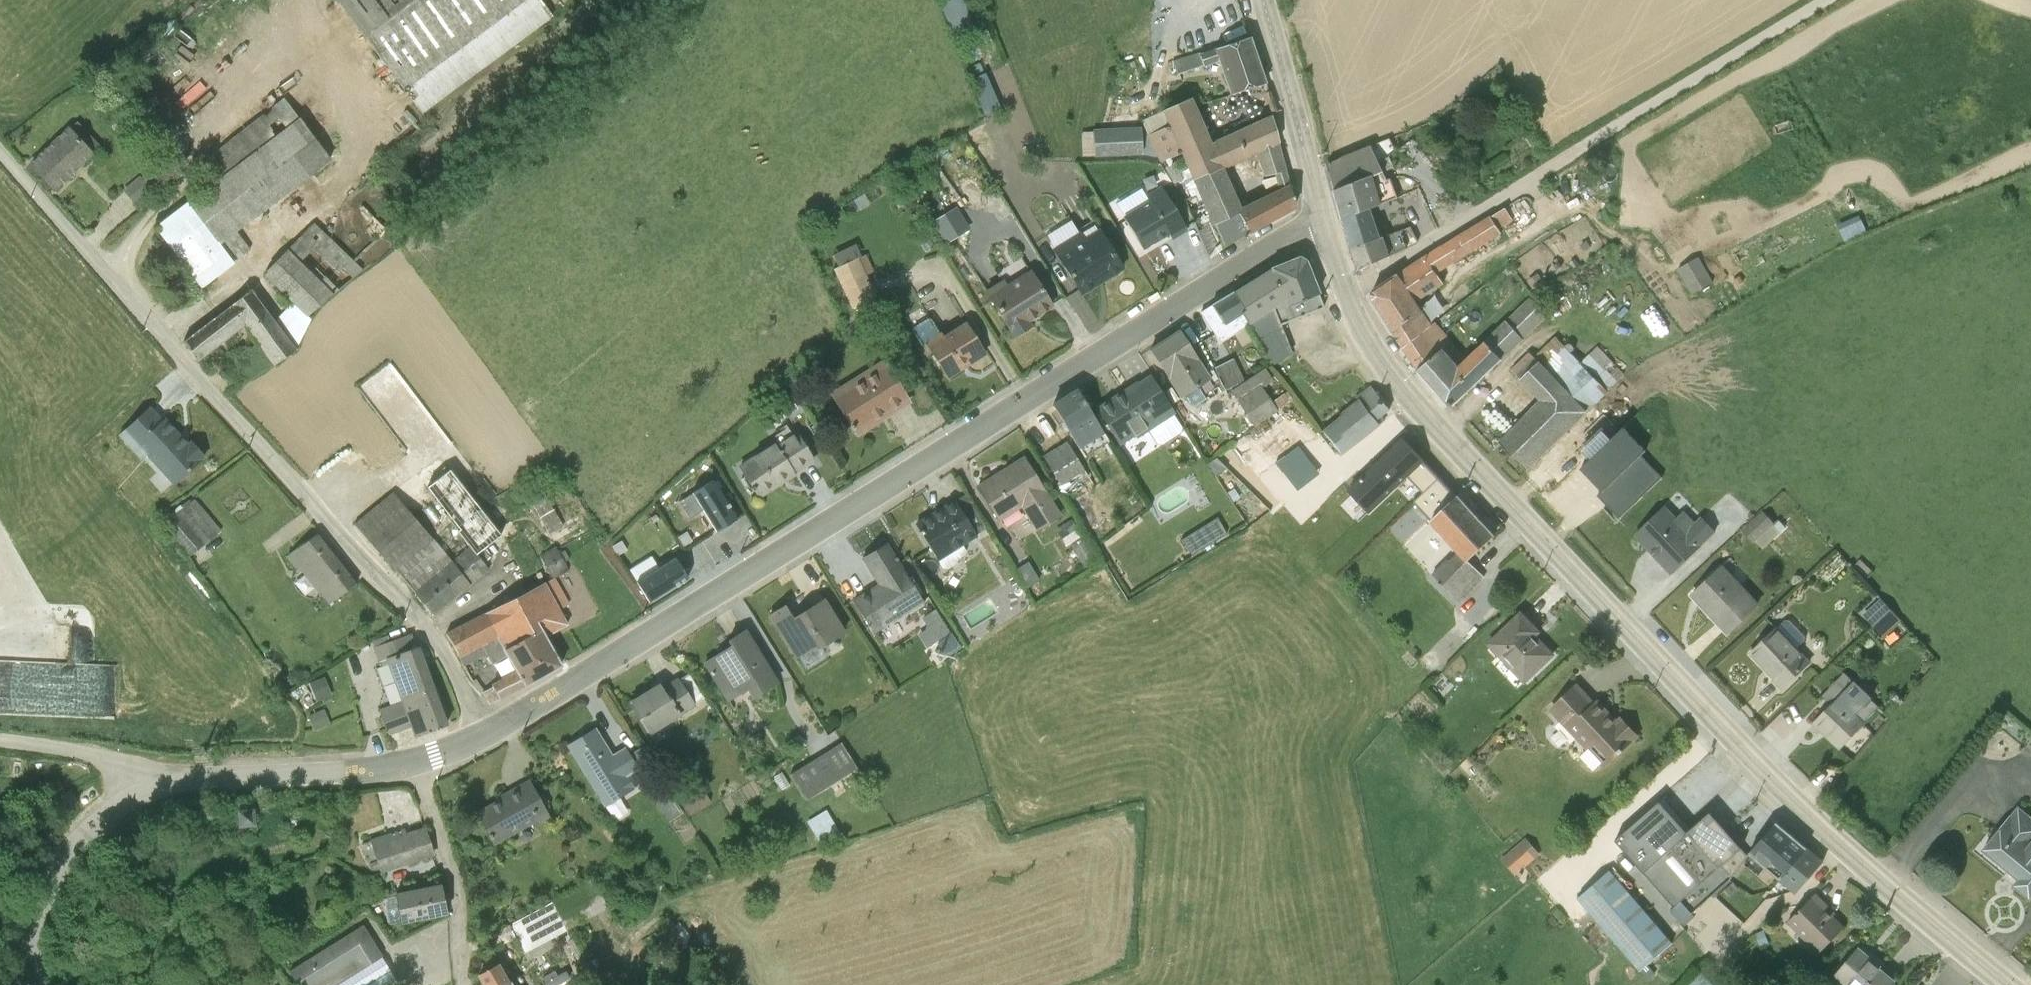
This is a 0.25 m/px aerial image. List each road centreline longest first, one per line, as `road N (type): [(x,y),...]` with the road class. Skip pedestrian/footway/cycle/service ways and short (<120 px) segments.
road 1 (tertiary): [(484,734),(1278,240),(1323,222)]
road 2 (secondary): [(2016,984),(1789,792),(1417,402),(1383,364),(1345,290)]
road 3 (unclassified): [(484,734),(418,617),(0,154)]
road 4 (unclassified): [(1345,290),(1824,0)]
road 5 (tertiary): [(157,784),(418,760)]
road 6 (tertiary): [(27,984),(28,946),(49,884),(101,820),(157,784)]
road 7 (secondary): [(1262,0),(1323,222)]
road 8 (residential): [(418,760),(449,863),(462,984)]
road 9 (unclassified): [(0,742),(106,759),(157,784)]

